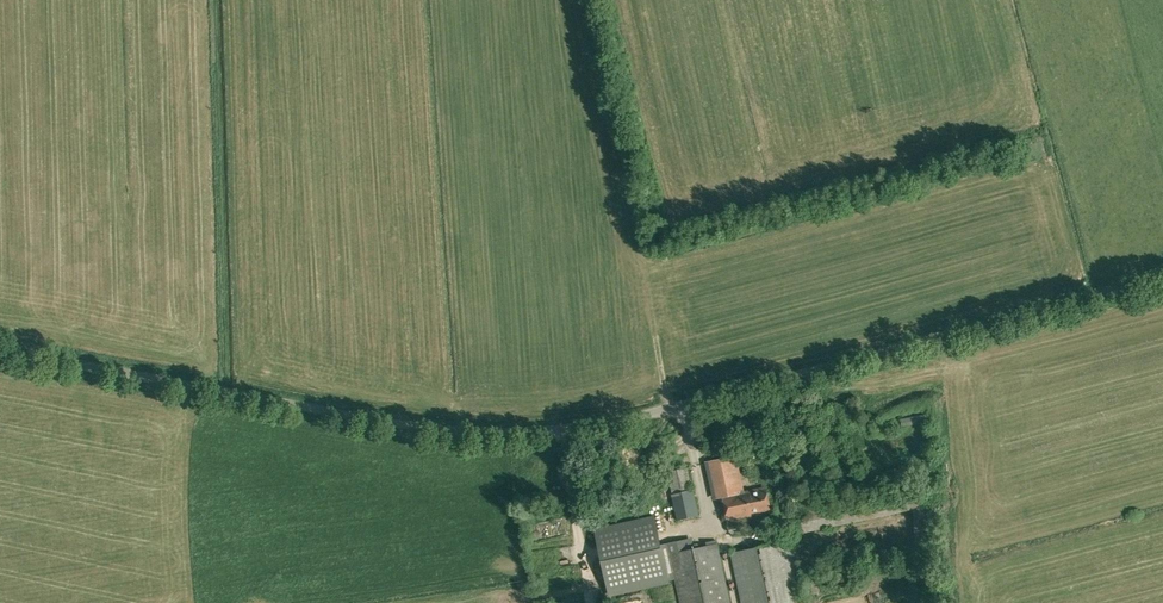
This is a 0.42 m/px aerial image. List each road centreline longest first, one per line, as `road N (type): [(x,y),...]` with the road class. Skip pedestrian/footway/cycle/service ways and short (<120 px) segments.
road 1 (unclassified): [(0,349),(362,417),(493,432),(553,430),(1162,276)]

